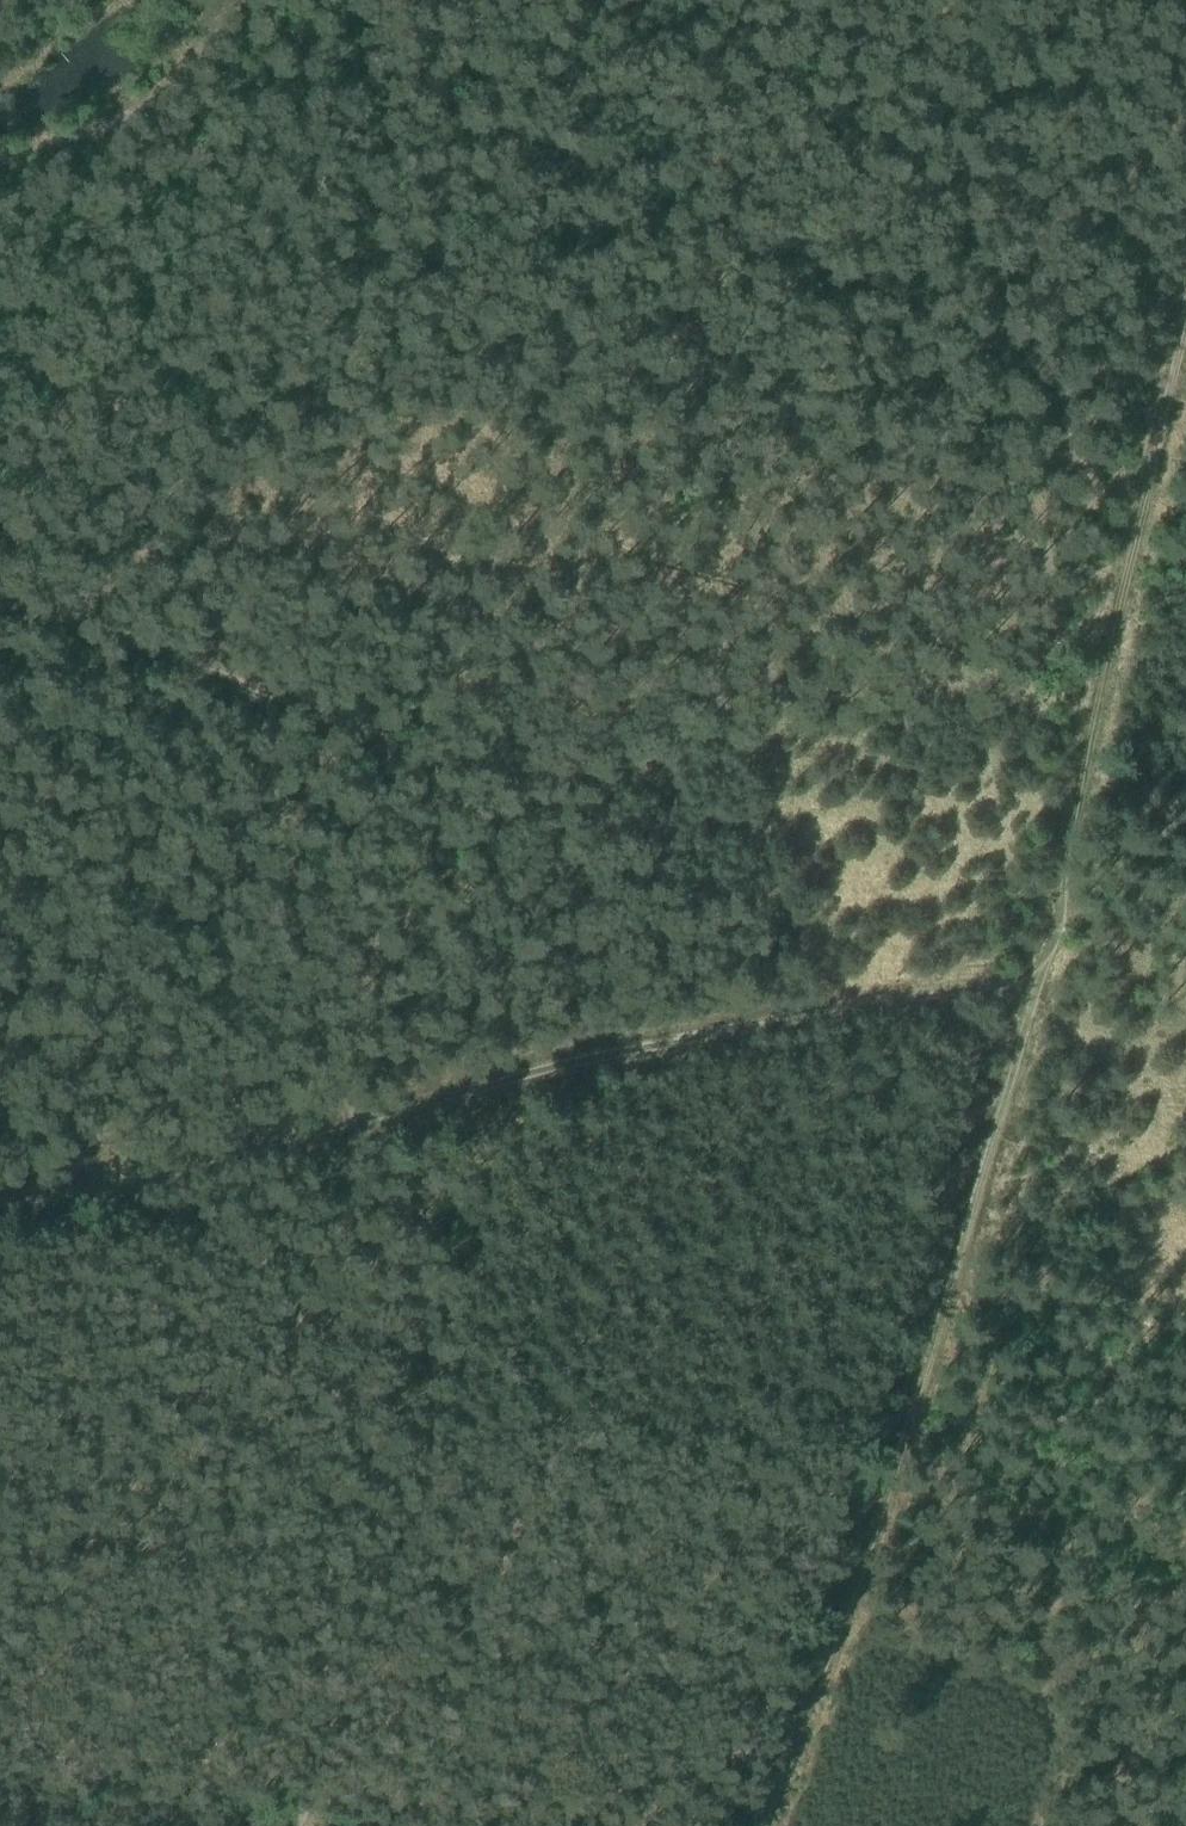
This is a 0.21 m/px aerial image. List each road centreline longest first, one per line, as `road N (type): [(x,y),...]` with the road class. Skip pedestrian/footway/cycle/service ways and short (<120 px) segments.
road 1 (track): [(1031,963),(0,1202)]
road 2 (track): [(1031,963),(990,1142),(751,1825)]
road 3 (track): [(1185,299),(1031,963)]

